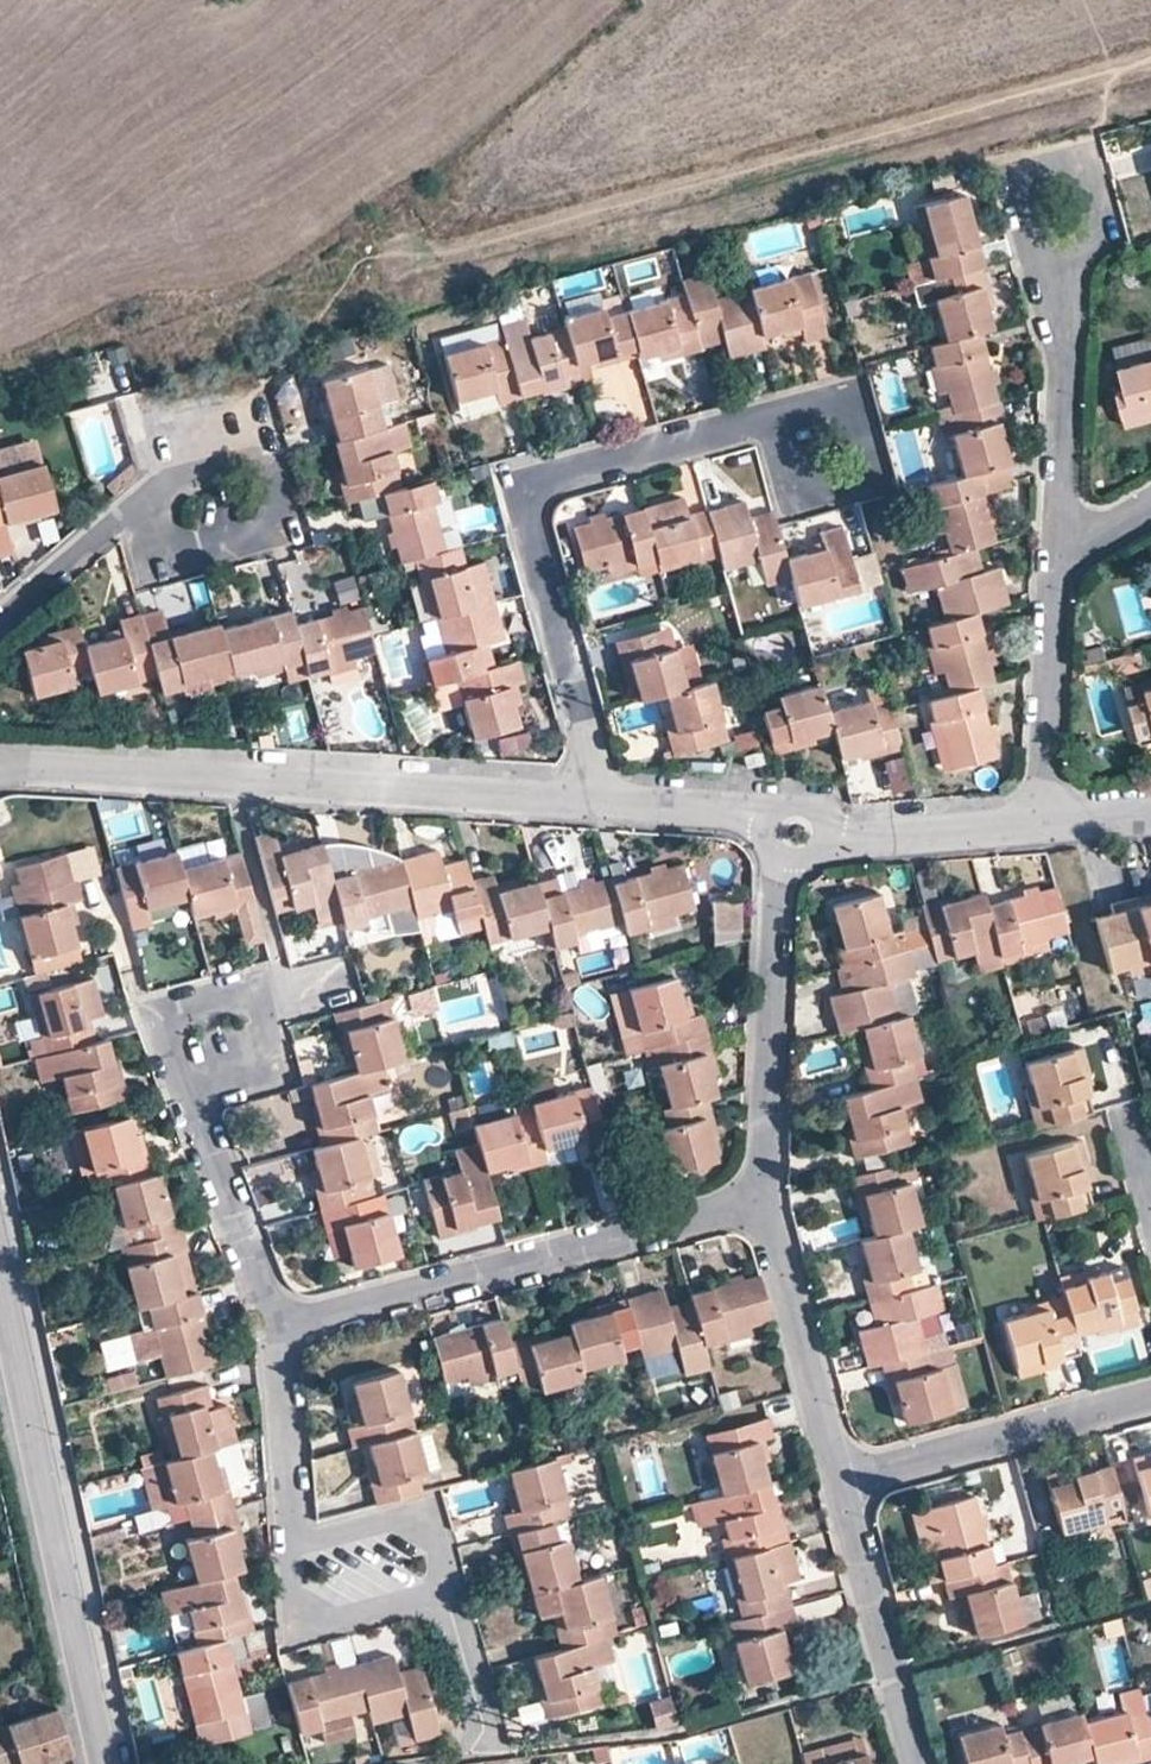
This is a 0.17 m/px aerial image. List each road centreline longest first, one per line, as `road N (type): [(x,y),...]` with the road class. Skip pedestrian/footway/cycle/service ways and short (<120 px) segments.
road 1 (residential): [(824,447),(753,422),(542,477),(527,498),(604,804)]
road 2 (residential): [(0,766),(604,804)]
road 3 (tertiary): [(0,1278),(106,1763)]
road 4 (residential): [(754,1201),(279,1325)]
road 5 (residential): [(754,1201),(763,1176),(785,855)]
road 6 (residential): [(1060,208),(1069,369),(1058,552)]
road 7 (residential): [(1150,1392),(838,1482)]
road 8 (residential): [(148,500),(159,539),(176,547),(267,525),(275,513),(260,465),(243,463),(160,489)]
road 9 (residential): [(838,1482),(768,1223),(754,1201)]
road 10 (residential): [(915,1763),(838,1482)]
road 11 (residential): [(1058,552),(1040,823)]
road 12 (residential): [(190,1097),(266,1069),(259,1007),(235,997),(169,1016),(166,1028)]
road 13 (residential): [(279,1325),(190,1097)]
road 14 (residential): [(293,1549),(279,1325)]
road 15 (residential): [(293,1549),(296,1608),(308,1619),(446,1589)]
road 16 (residential): [(824,838),(1040,823)]
road 17 (residential): [(446,1589),(436,1542),(391,1522),(293,1549)]
road 18 (residential): [(148,500),(107,526),(0,622)]
road 19 (residential): [(481,1755),(485,1732),(446,1589)]
road 20 (residential): [(604,804),(773,818)]

